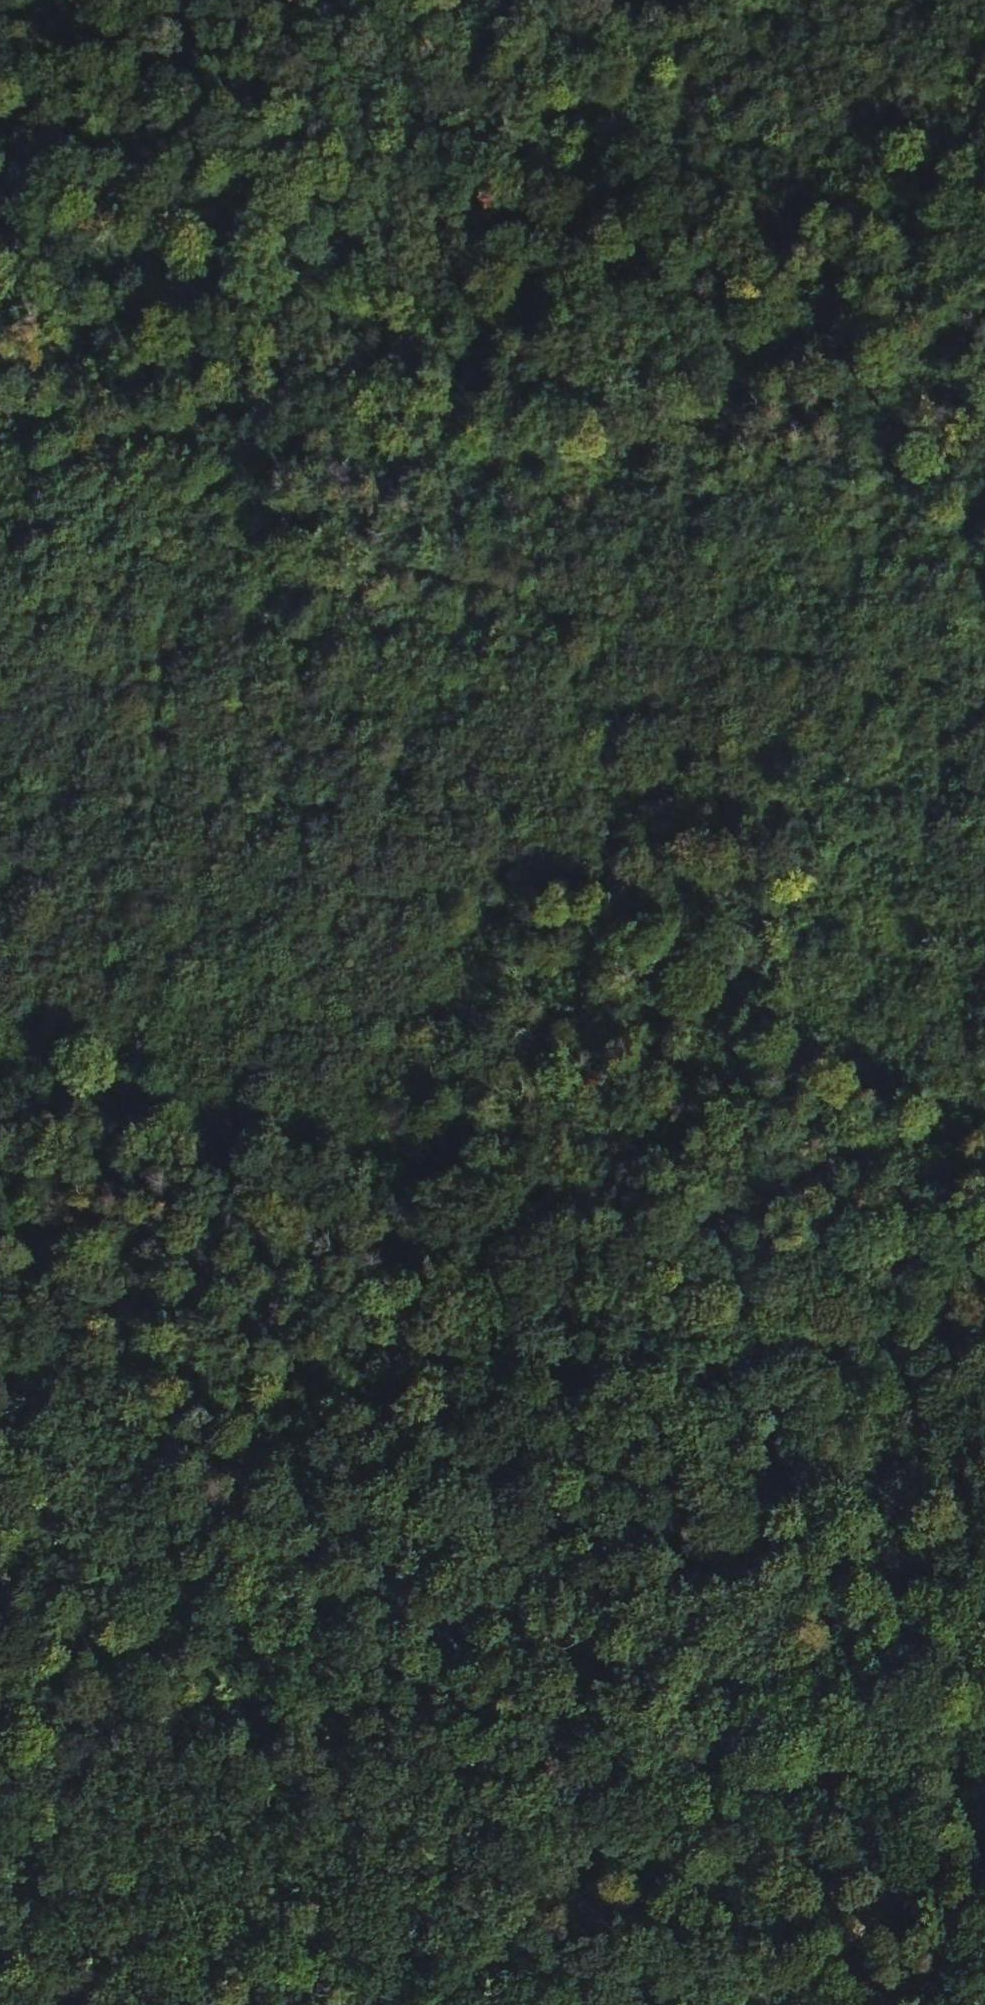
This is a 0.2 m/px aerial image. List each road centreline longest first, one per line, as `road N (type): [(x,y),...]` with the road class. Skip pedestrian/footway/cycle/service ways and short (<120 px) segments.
road 1 (track): [(0,1037),(984,1296)]
road 2 (track): [(984,1820),(780,2004)]

